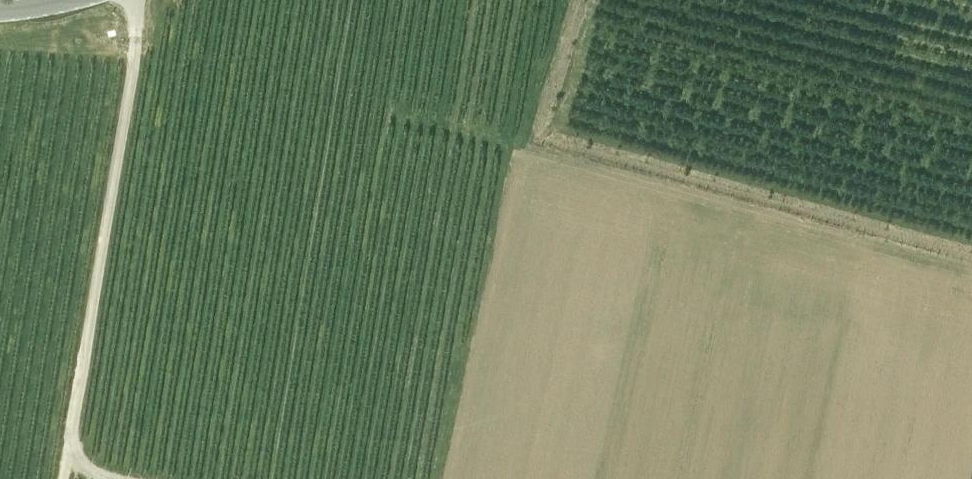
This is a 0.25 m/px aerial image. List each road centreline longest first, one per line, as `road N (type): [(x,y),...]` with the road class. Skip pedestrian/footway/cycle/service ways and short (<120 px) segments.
road 1 (track): [(133,0),(135,51),(70,437),(83,466),(115,478)]

